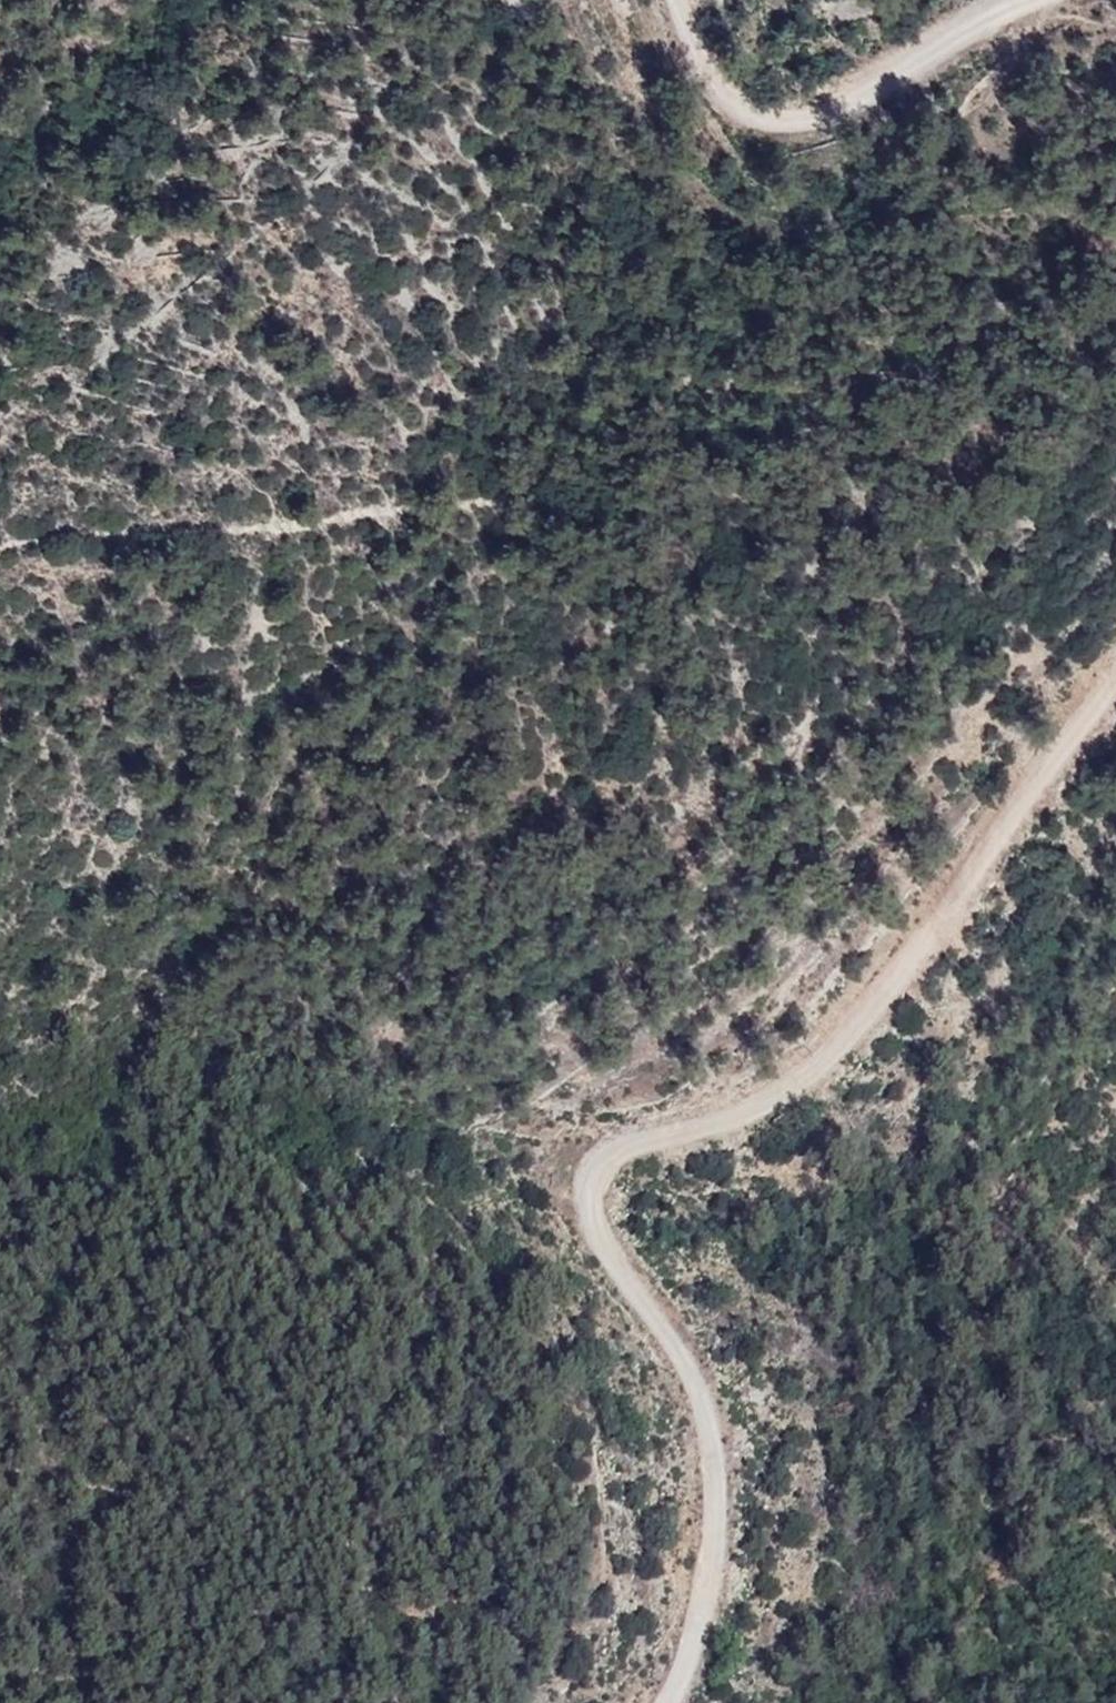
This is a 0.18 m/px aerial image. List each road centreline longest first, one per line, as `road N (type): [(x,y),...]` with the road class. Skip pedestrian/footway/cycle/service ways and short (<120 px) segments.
road 1 (track): [(666,1702),(705,1581),(716,1452),(687,1363),(598,1241),(588,1197),(615,1149),(763,1108),(854,1036),(1115,679)]
road 2 (track): [(1029,0),(812,117),(746,116),(703,56),(681,0)]

